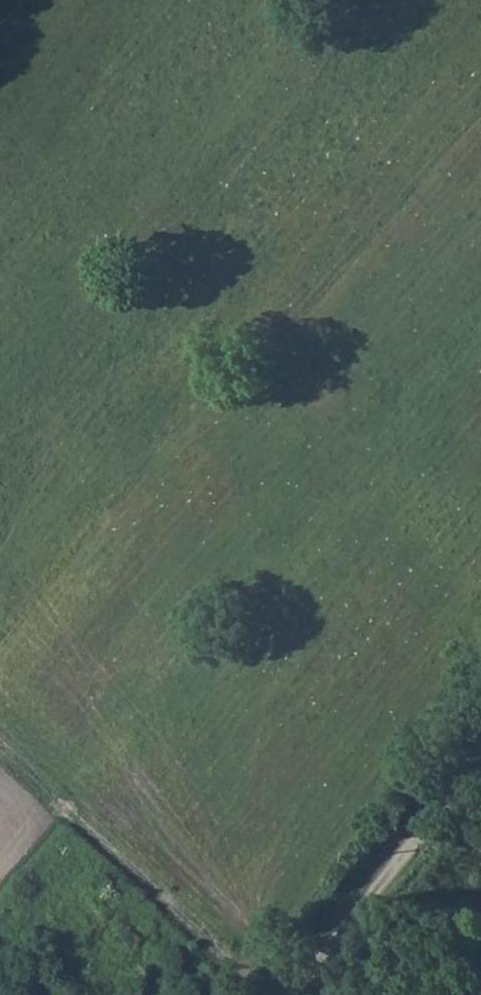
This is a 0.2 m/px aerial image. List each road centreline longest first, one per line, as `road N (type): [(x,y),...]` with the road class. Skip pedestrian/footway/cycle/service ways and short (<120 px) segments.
road 1 (track): [(480,779),(294,994)]

